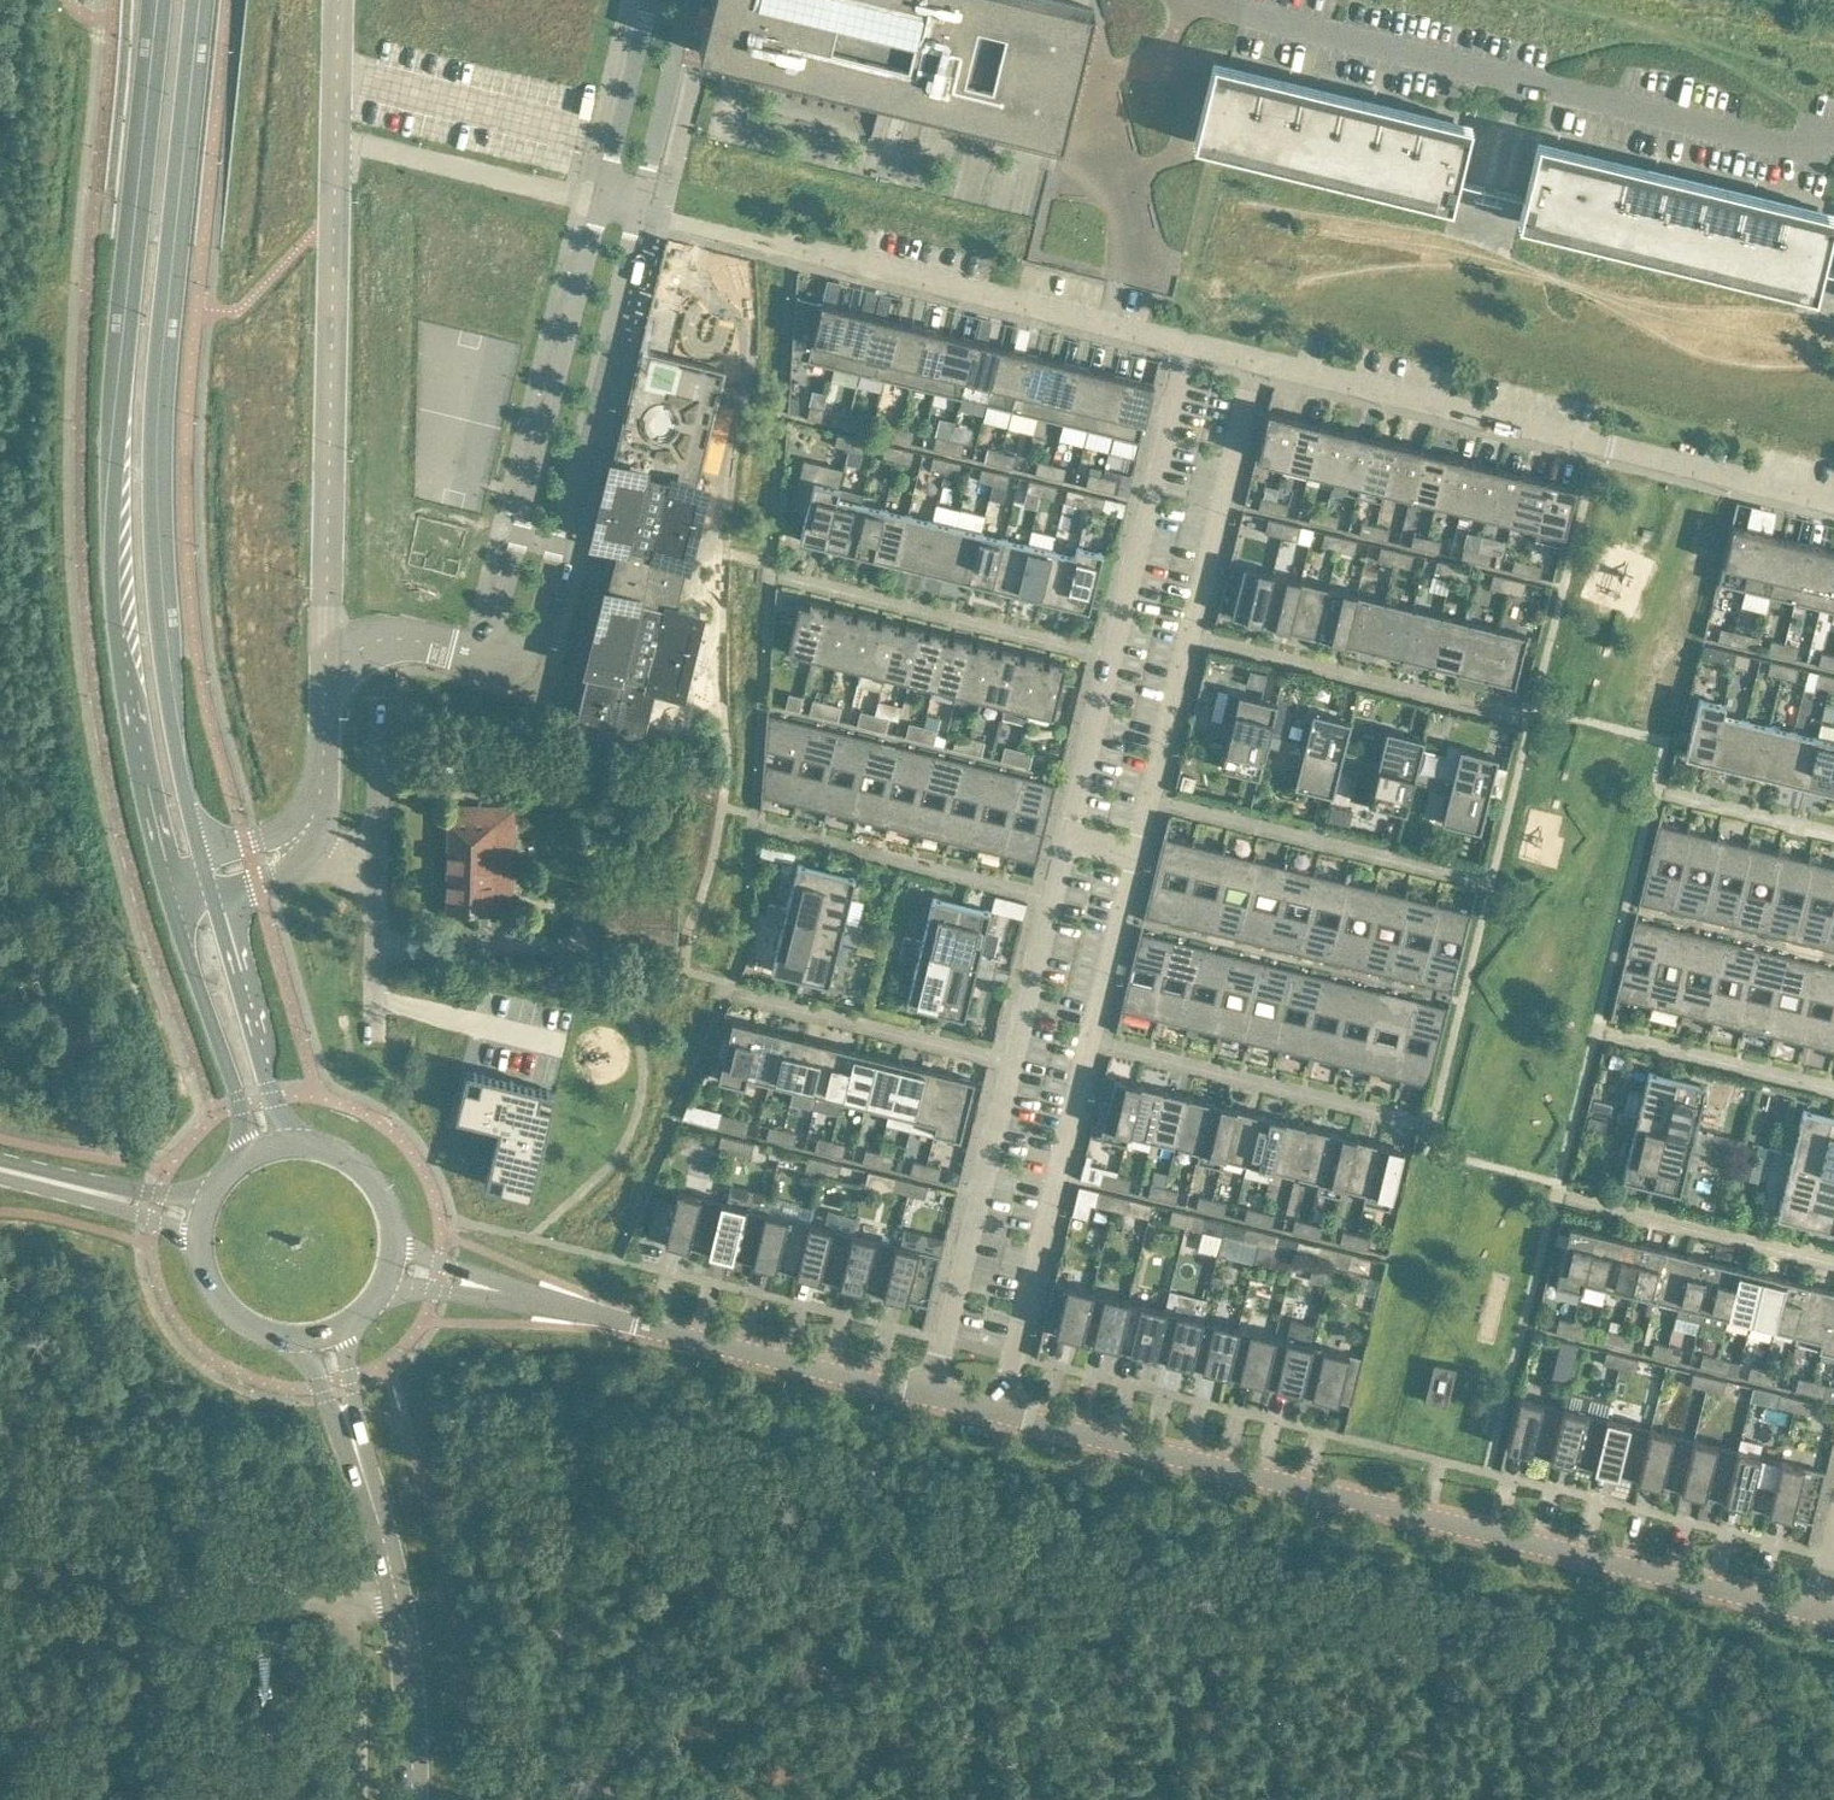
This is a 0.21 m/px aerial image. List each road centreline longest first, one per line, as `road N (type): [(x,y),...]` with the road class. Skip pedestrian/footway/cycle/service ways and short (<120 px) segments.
road 1 (tertiary): [(164,0),(111,531),(118,645),(168,887)]
road 2 (tertiary): [(209,874),(178,766),(149,531),(151,415),(193,0)]
road 3 (residential): [(1815,1618),(1003,1414)]
road 4 (residential): [(489,664),(532,662),(694,0)]
road 5 (residential): [(654,0),(489,664)]
road 6 (residential): [(340,0),(327,676)]
road 7 (residential): [(1833,145),(1794,152),(1188,0)]
road 8 (residential): [(1833,504),(1257,363)]
road 9 (residential): [(933,1397),(1069,842)]
road 10 (residential): [(1003,1414),(1138,859)]
road 11 (residential): [(1138,859),(1257,363)]
road 12 (residential): [(1069,842),(1189,347)]
road 13 (residential): [(933,1397),(507,1293)]
road 14 (residential): [(1189,347),(774,245)]
road 15 (tertiary): [(412,1799),(404,1645),(351,1427)]
road 16 (unclassified): [(359,1607),(0,1575)]
road 17 (tertiary): [(309,1146),(287,1127),(270,1088),(209,874)]
road 18 (tertiary): [(168,887),(240,1106),(242,1164)]
road 19 (residential): [(327,676),(325,787),(316,819),(281,853),(209,874)]
road 20 (residential): [(327,676),(380,645),(489,664)]
road 21 (tertiary): [(201,1236),(219,1301),(254,1331),(298,1342)]
road 22 (tertiary): [(398,1243),(381,1189),(337,1153),(309,1146)]
road 23 (residential): [(386,1292),(507,1293)]
road 24 (tertiary): [(0,1170),(116,1199)]

